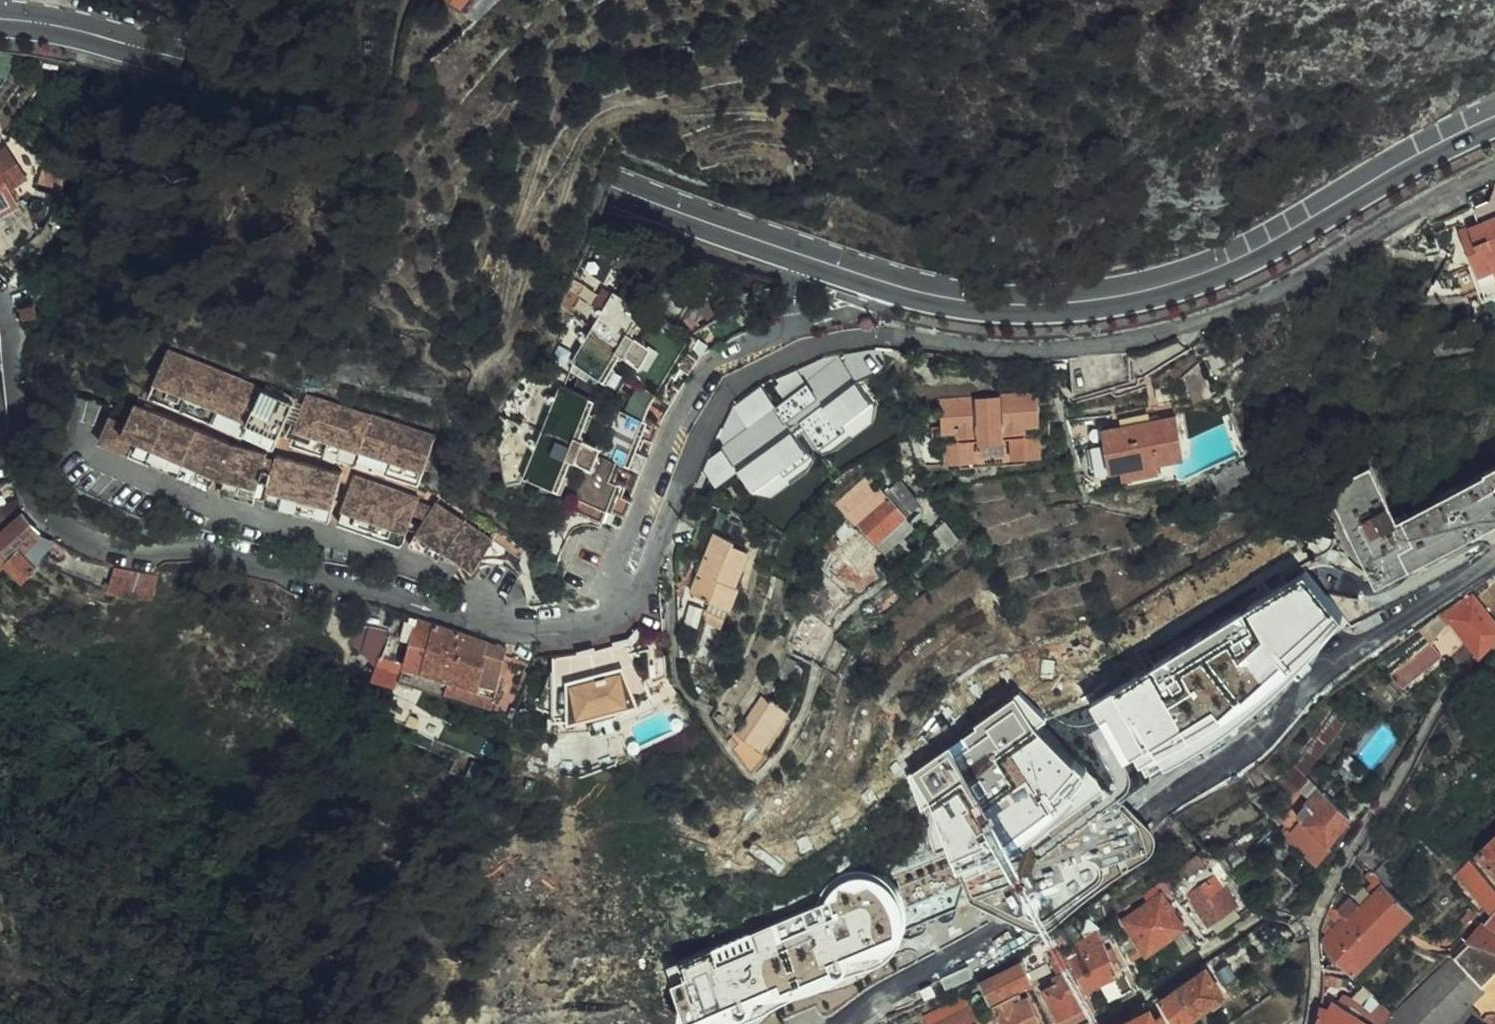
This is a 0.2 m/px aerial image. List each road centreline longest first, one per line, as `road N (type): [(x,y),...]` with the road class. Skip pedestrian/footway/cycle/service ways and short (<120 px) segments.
road 1 (residential): [(608,615),(637,589),(708,426),(752,375),(799,352),(849,342),(1043,353),(1145,342),(1247,309),(1494,174)]
road 2 (primary): [(0,20),(45,22),(182,61),(803,257)]
road 3 (residential): [(0,306),(14,342),(23,468),(36,501),(69,529),(108,544),(219,553),(528,627),(608,615)]
road 4 (primary): [(922,292),(1048,307),(1196,277),(1494,120)]
road 5 (residential): [(1494,535),(1353,604),(1267,619),(1119,718)]
road 6 (residential): [(608,615),(649,476),(686,394),(722,356),(788,330)]
road 7 (residential): [(788,330),(922,292)]
road 8 (primary): [(803,257),(922,292)]

